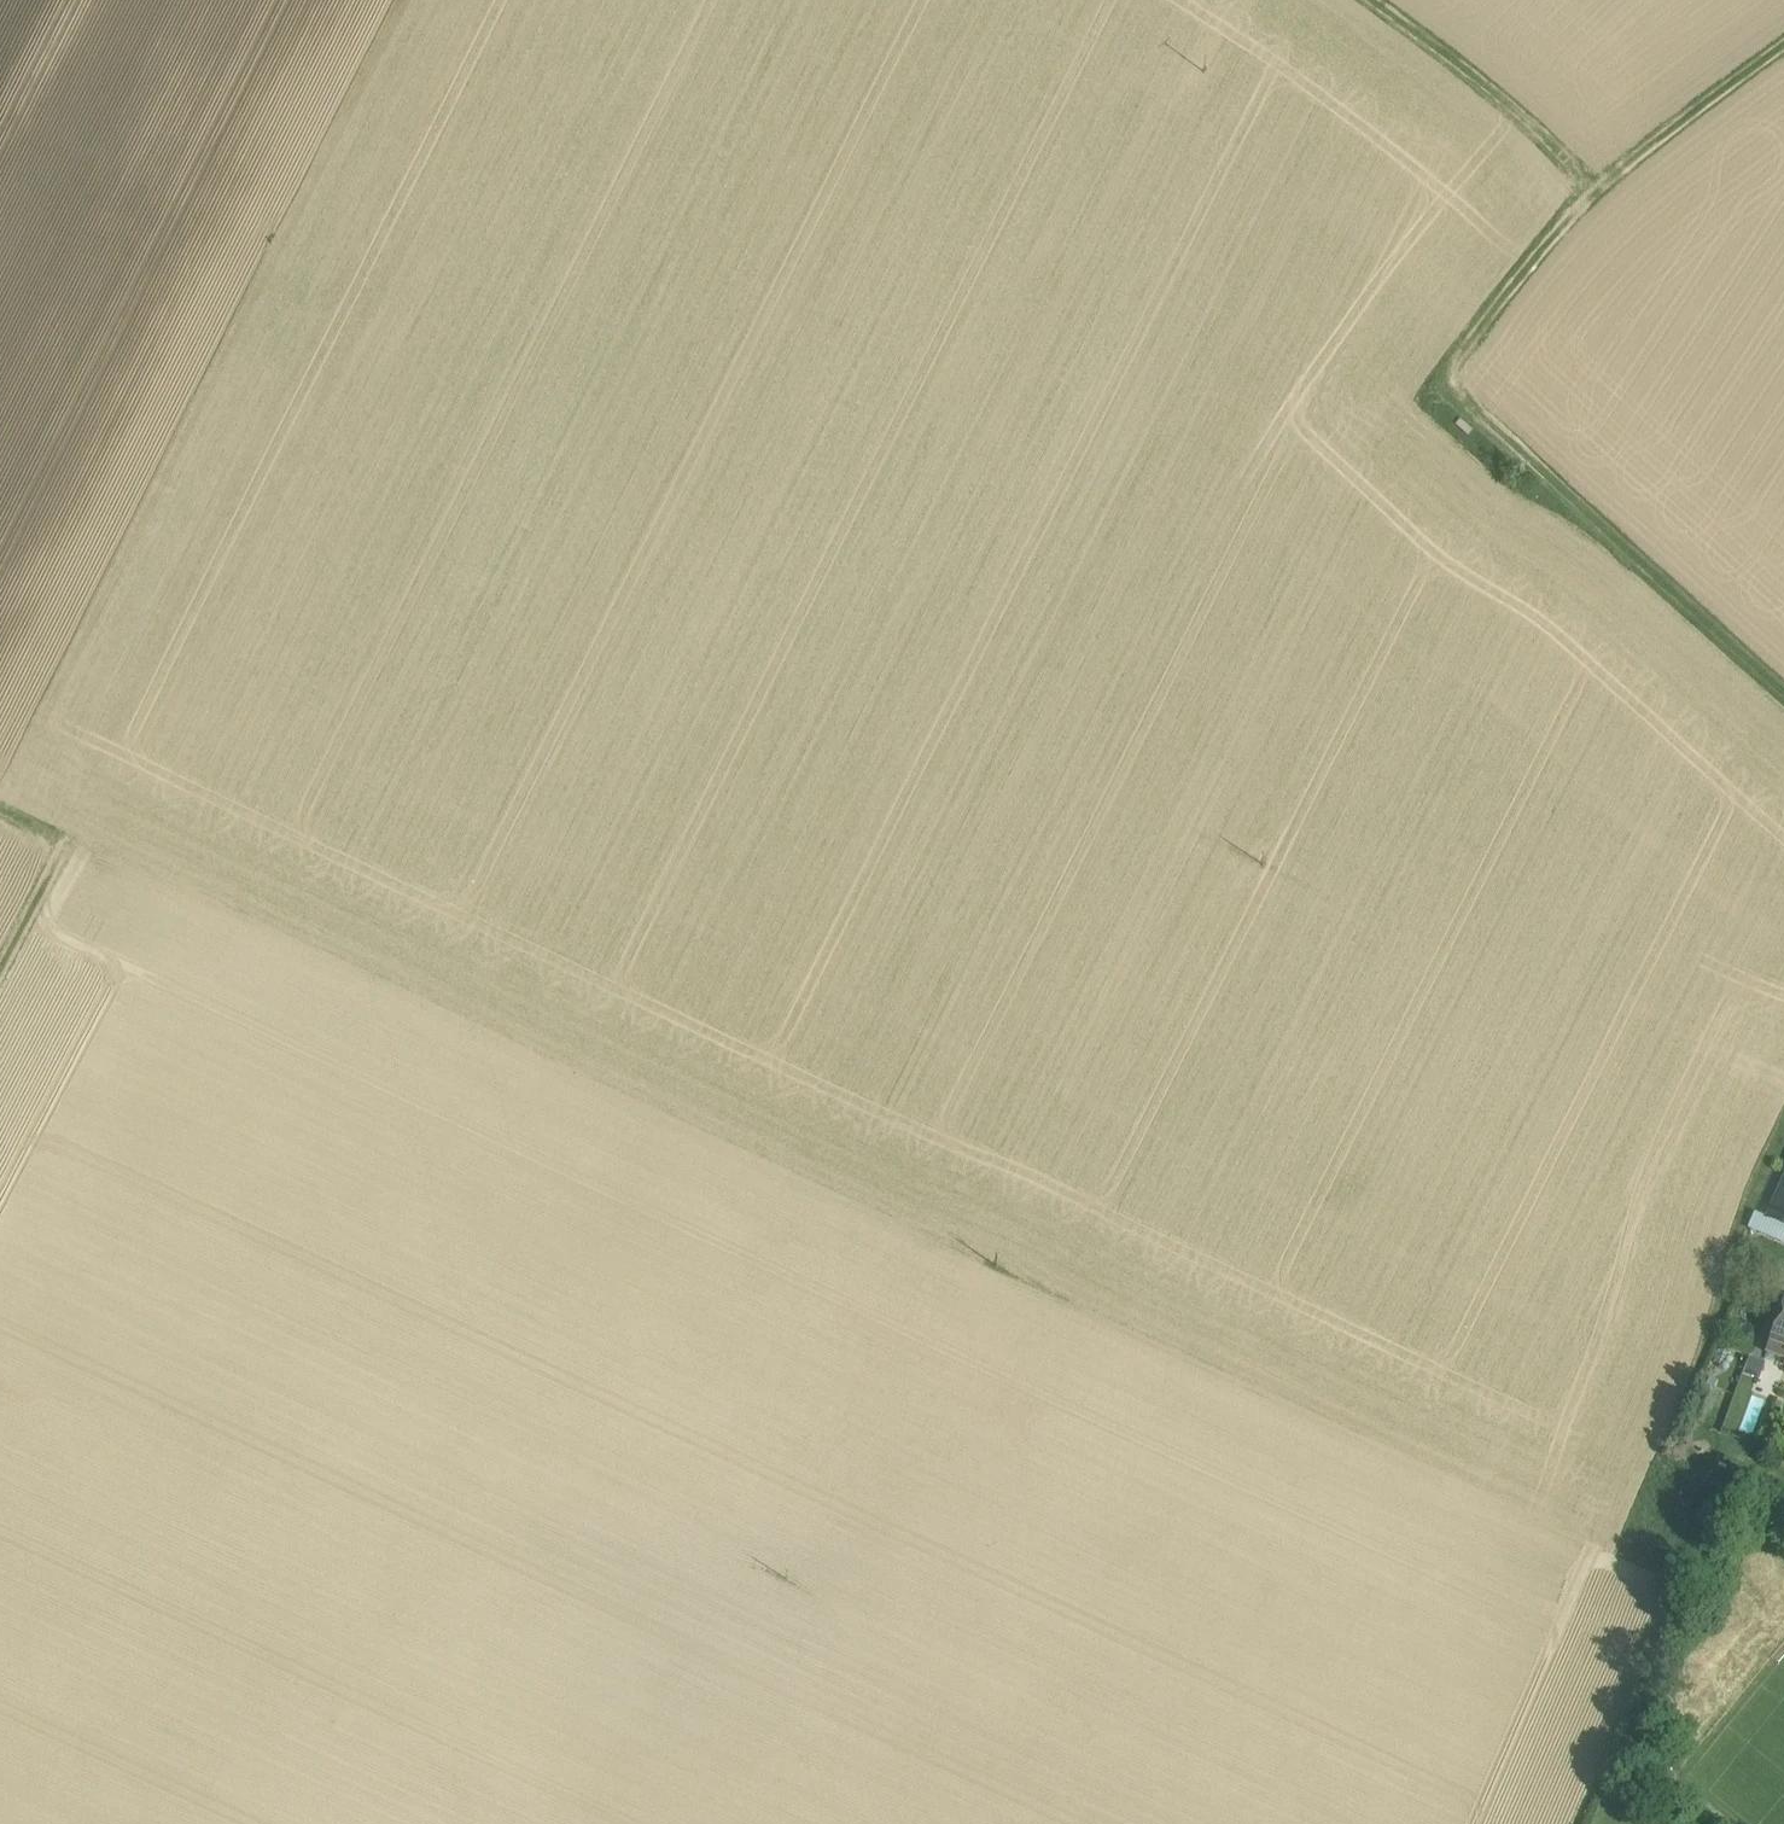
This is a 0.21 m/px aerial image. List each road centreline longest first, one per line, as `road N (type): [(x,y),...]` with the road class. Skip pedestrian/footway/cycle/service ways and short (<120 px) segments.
road 1 (track): [(1378,0),(1507,105),(1594,195),(1458,361),(1462,408),(1783,695)]
road 2 (track): [(1594,195),(1783,44)]

